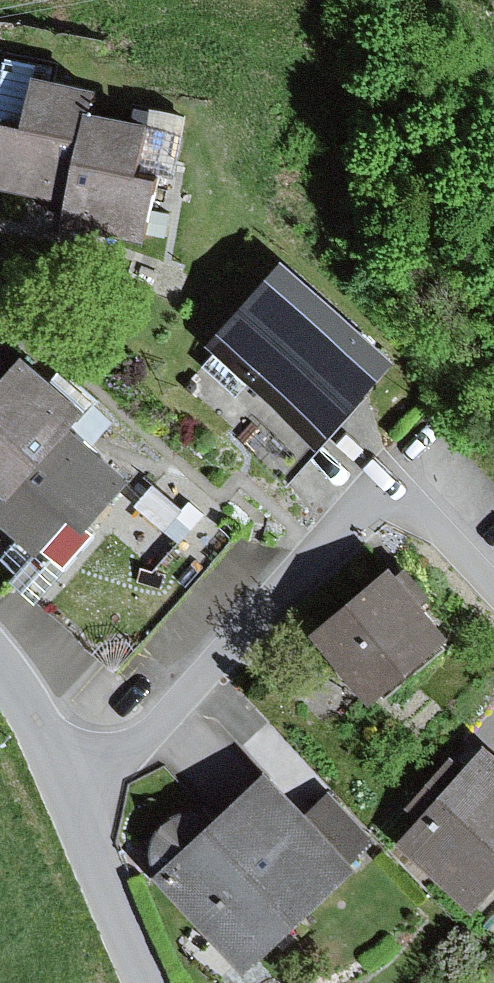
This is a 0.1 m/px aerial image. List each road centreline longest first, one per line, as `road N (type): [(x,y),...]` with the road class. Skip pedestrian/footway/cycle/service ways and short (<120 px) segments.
road 1 (residential): [(493,590),(418,510),(378,501),(321,550),(147,737),(69,789)]
road 2 (residential): [(151,982),(69,789)]
road 3 (residential): [(69,789),(0,666)]

